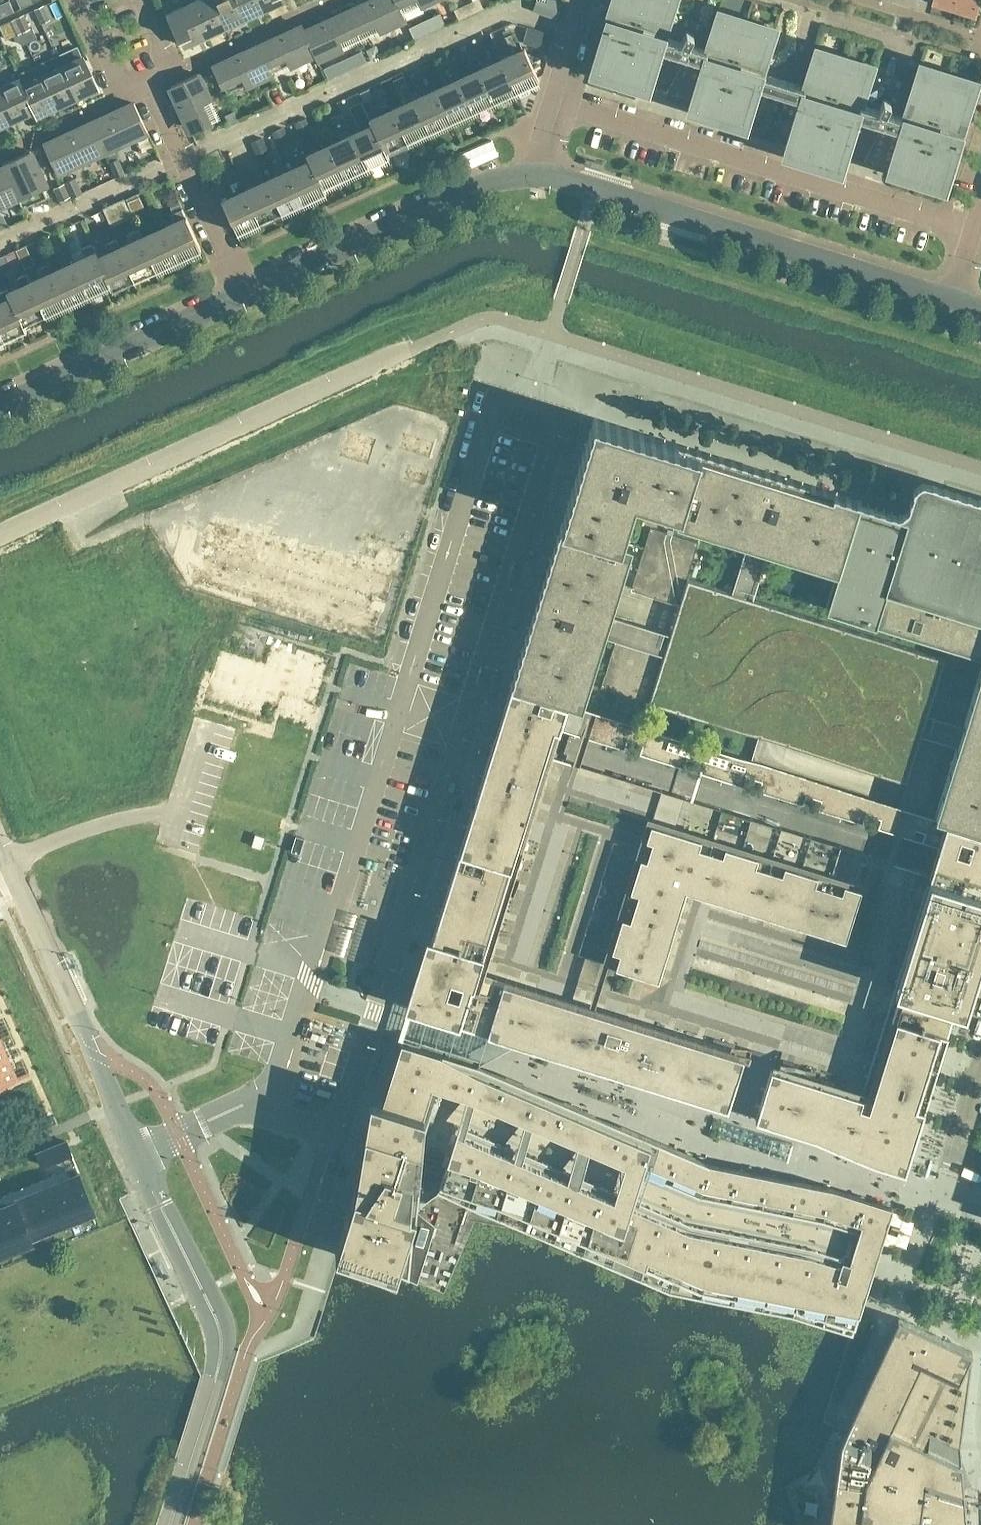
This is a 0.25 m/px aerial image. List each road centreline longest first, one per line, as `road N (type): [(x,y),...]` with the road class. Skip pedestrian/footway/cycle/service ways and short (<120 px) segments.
road 1 (residential): [(973,231),(552,99)]
road 2 (residential): [(952,300),(533,177)]
road 3 (residential): [(240,293),(477,188),(533,177)]
road 4 (residential): [(137,1155),(7,868)]
road 5 (residential): [(298,1233),(331,1133),(240,1106),(137,1155)]
road 6 (residential): [(0,406),(240,293)]
road 7 (residential): [(149,87),(240,293)]
road 8 (tertiary): [(216,1314),(137,1155)]
road 9 (tertiary): [(216,1314),(222,1358),(189,1466)]
road 10 (residential): [(76,0),(123,99),(149,87)]

